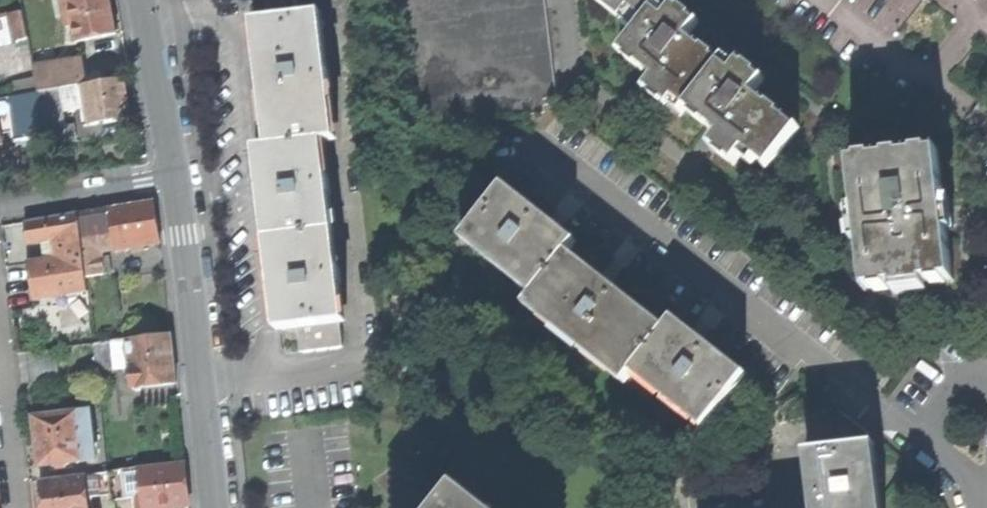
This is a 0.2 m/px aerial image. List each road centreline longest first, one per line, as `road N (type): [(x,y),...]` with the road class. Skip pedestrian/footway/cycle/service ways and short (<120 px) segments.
road 1 (residential): [(175,181),(213,507)]
road 2 (residential): [(142,0),(175,181)]
road 3 (residential): [(0,204),(175,181)]
road 4 (residential): [(16,507),(0,357)]

